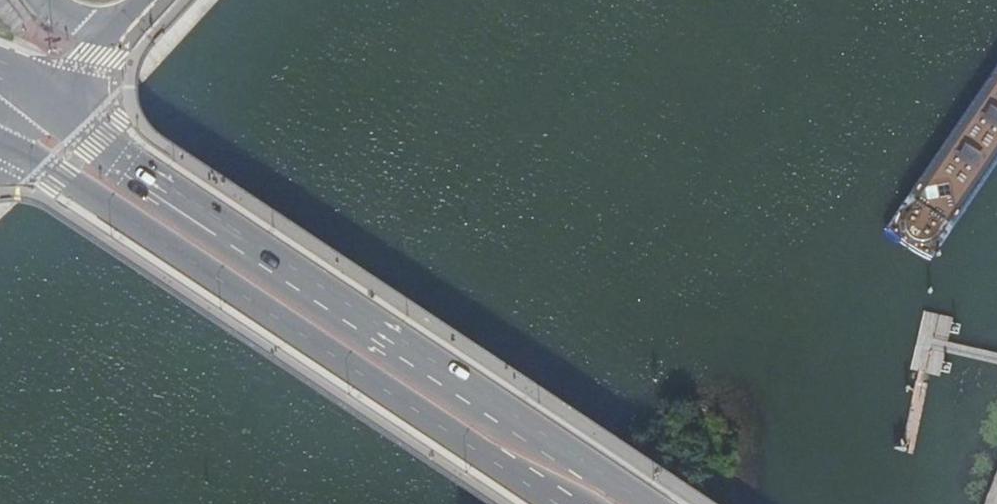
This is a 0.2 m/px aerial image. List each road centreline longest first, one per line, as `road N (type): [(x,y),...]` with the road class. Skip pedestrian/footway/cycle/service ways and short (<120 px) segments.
road 1 (primary): [(646,503),(48,110)]
road 2 (primary): [(7,144),(561,503)]

